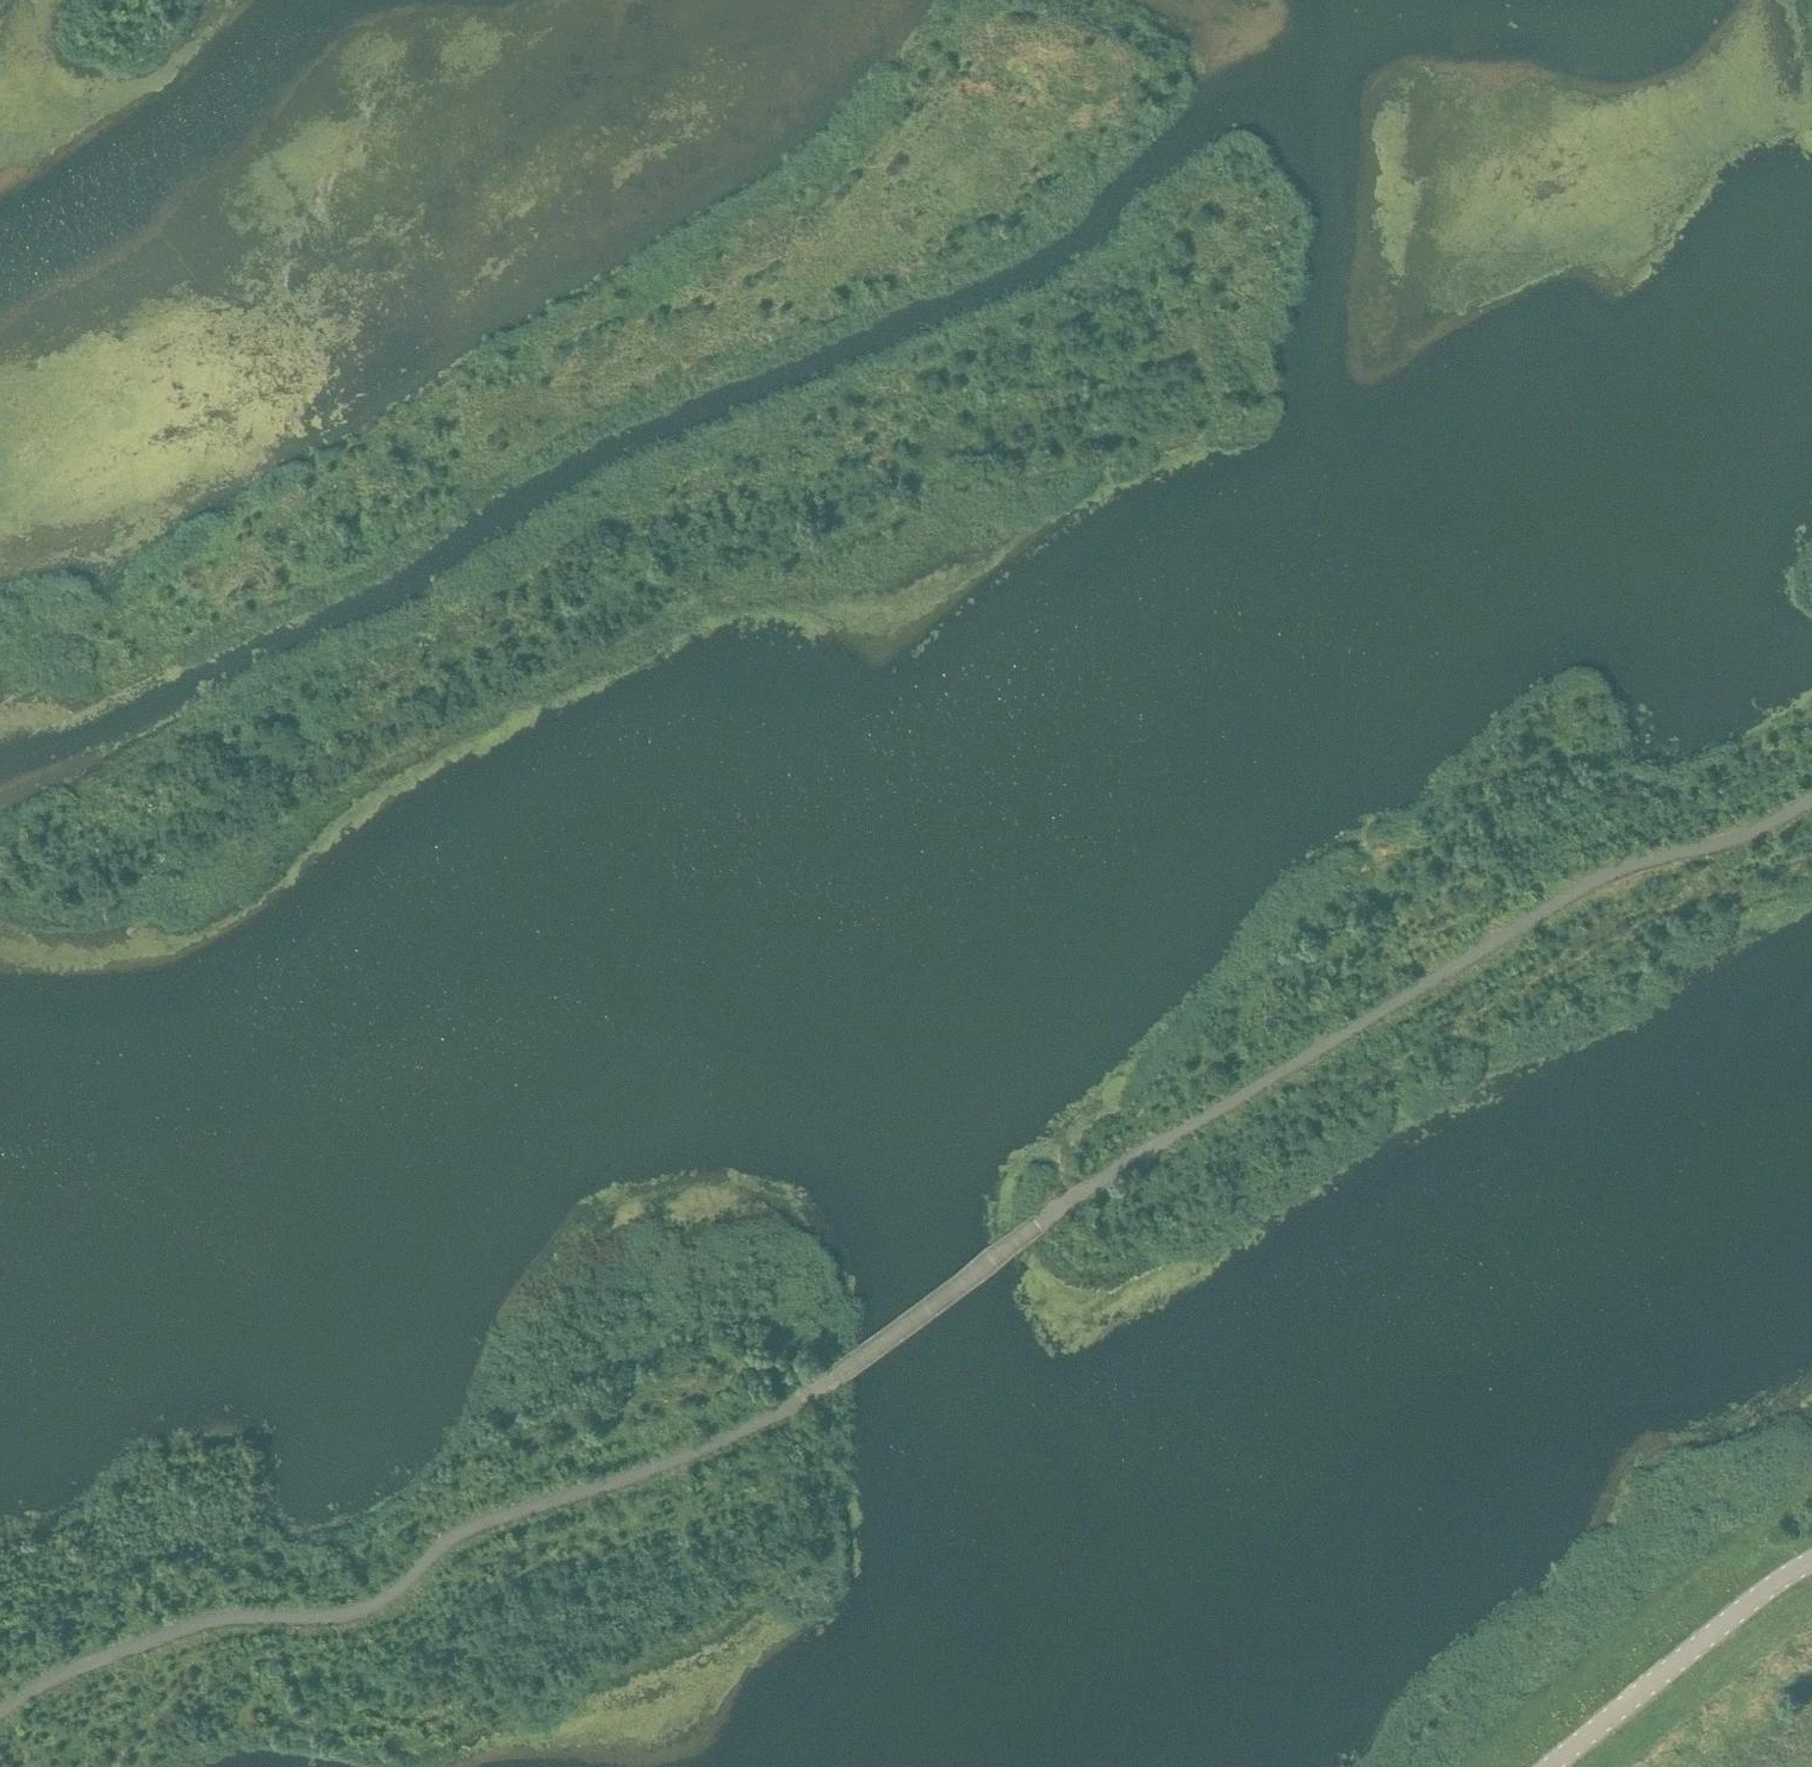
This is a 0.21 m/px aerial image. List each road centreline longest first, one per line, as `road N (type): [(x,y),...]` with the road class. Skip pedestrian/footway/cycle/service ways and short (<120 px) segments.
road 1 (unclassified): [(1554,1766),(1786,1572),(1811,1561)]

